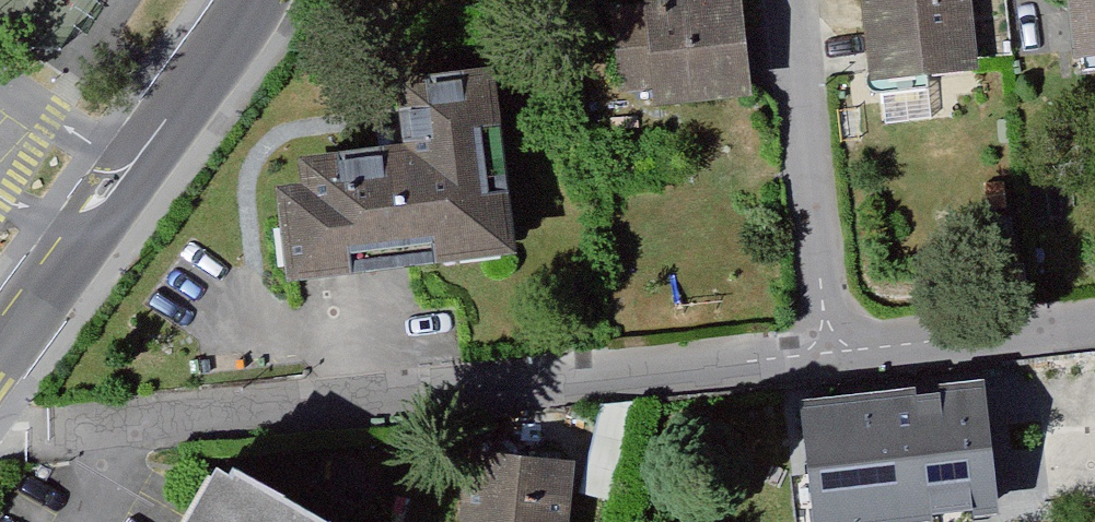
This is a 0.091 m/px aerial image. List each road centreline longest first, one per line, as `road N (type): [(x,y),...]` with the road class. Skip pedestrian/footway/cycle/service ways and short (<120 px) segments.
road 1 (residential): [(6,414),(51,431),(132,434),(815,366)]
road 2 (residential): [(247,0),(0,343)]
road 3 (residential): [(815,366),(790,0)]
road 4 (residential): [(815,366),(1094,334)]

